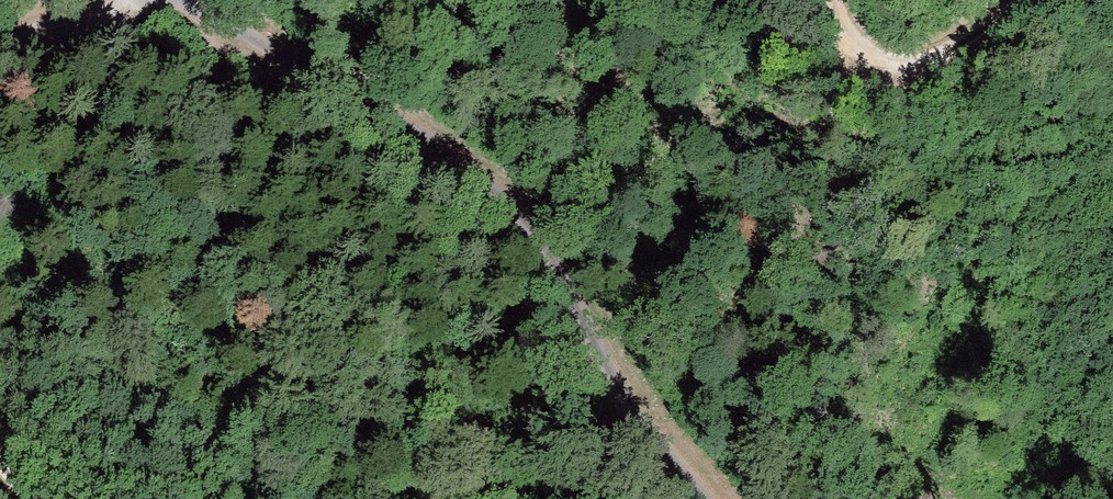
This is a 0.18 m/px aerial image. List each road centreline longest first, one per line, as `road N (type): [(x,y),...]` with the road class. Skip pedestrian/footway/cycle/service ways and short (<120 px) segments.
road 1 (track): [(244,0),(511,184),(741,498)]
road 2 (track): [(1036,0),(947,52),(901,64),(858,44),(828,0)]
road 3 (track): [(0,47),(129,0)]

